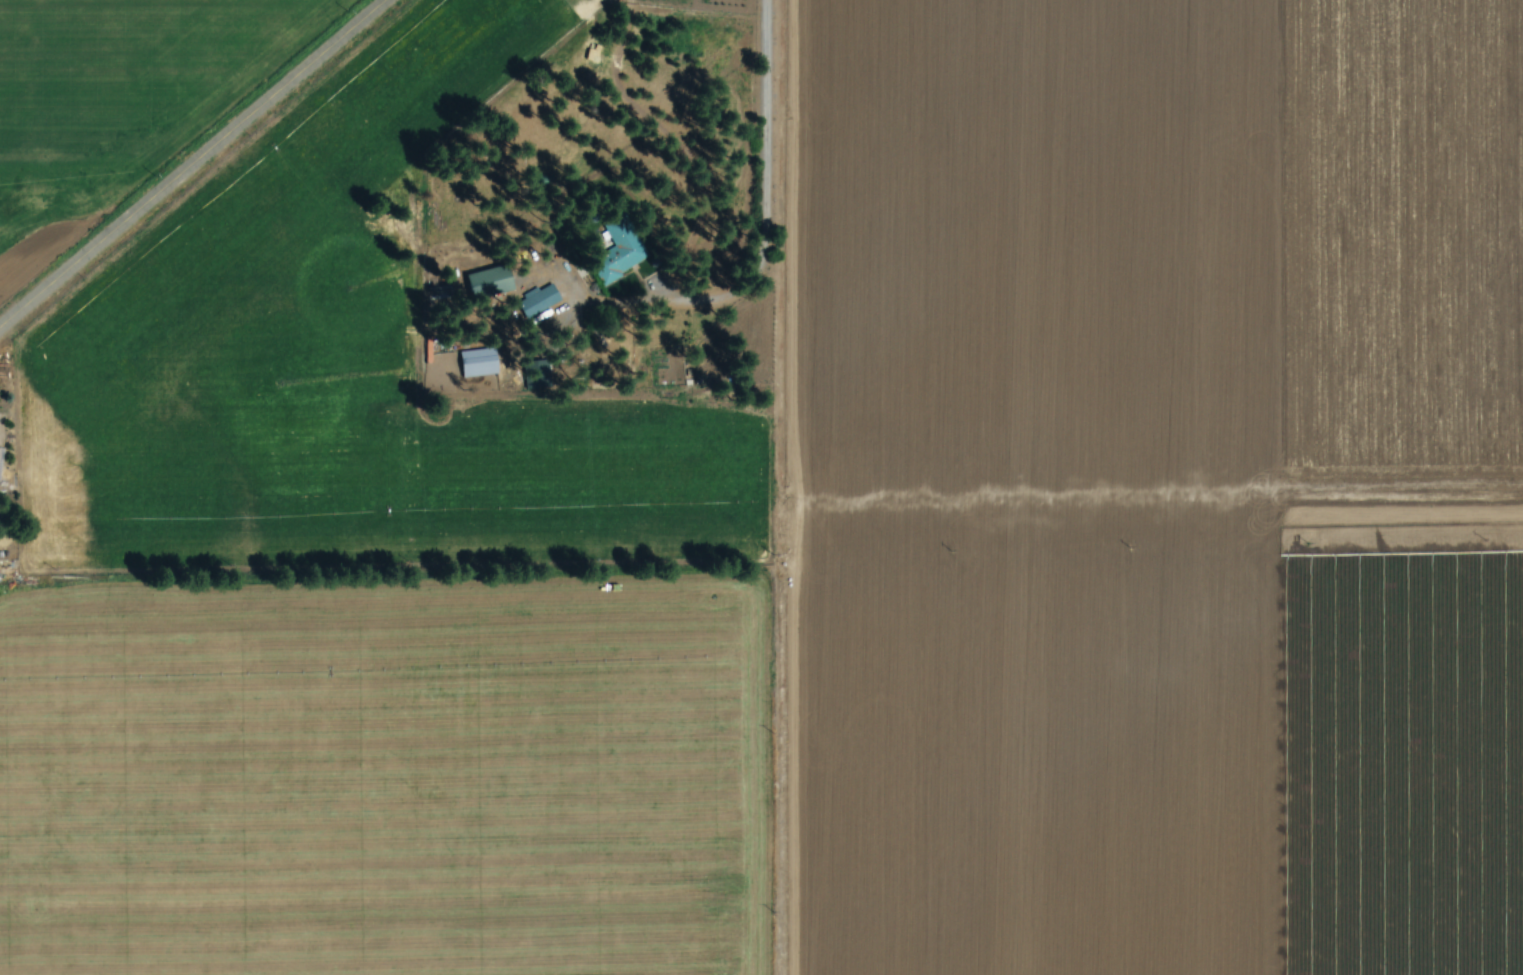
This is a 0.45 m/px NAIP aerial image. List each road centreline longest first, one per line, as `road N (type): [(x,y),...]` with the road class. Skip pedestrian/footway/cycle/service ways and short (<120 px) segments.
road 1 (residential): [(395,0),(0,333)]

